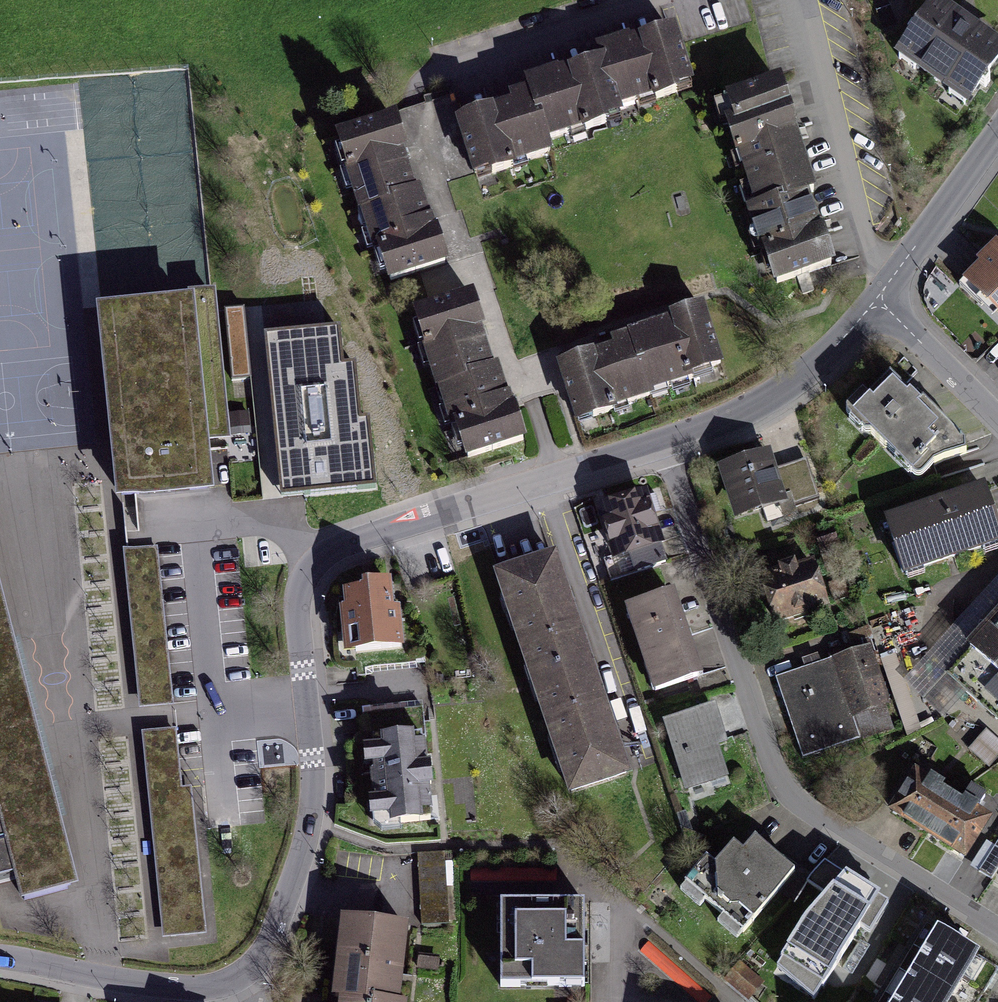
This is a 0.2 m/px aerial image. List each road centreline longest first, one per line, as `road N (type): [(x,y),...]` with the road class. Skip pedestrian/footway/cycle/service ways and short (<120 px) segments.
road 1 (residential): [(0,956),(160,987),(241,977),(286,897),(307,827),(313,767),(297,596),(313,561),(355,539),(669,444)]
road 2 (residential): [(669,444),(773,770),(798,805),(997,931)]
road 3 (residential): [(669,444),(752,408),(824,360),(878,300)]
road 4 (residential): [(878,300),(997,133)]
road 5 (residential): [(878,300),(997,418)]

